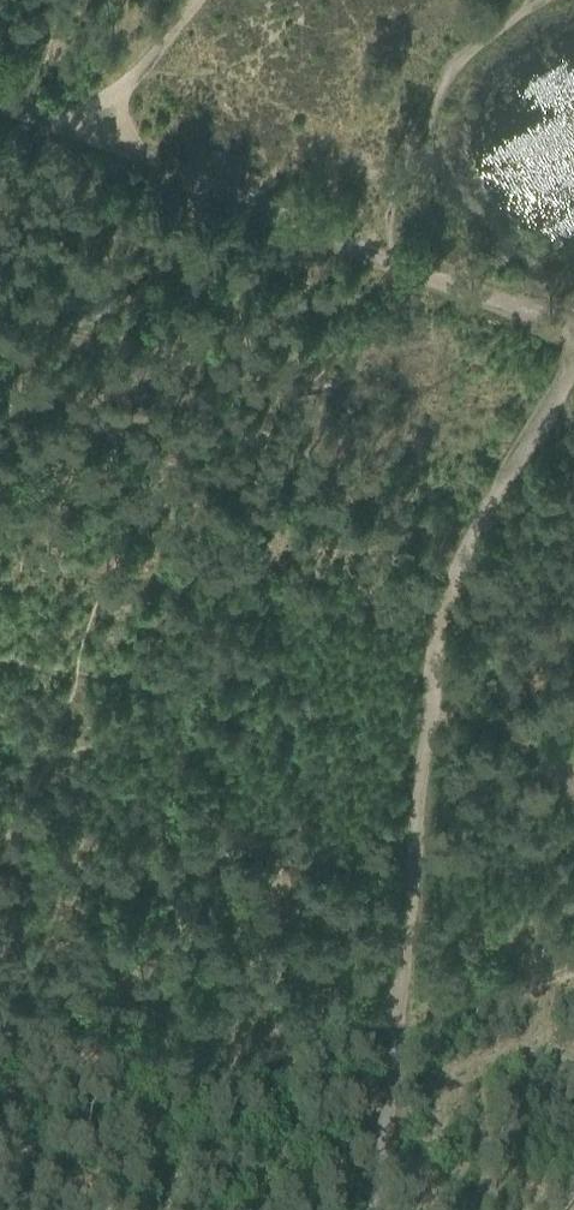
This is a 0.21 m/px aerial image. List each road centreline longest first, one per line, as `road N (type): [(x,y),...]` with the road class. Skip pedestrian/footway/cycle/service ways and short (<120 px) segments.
road 1 (track): [(573,374),(480,526),(443,611),(372,1209)]
road 2 (track): [(548,322),(85,126)]
road 3 (track): [(192,0),(85,126),(0,97)]

